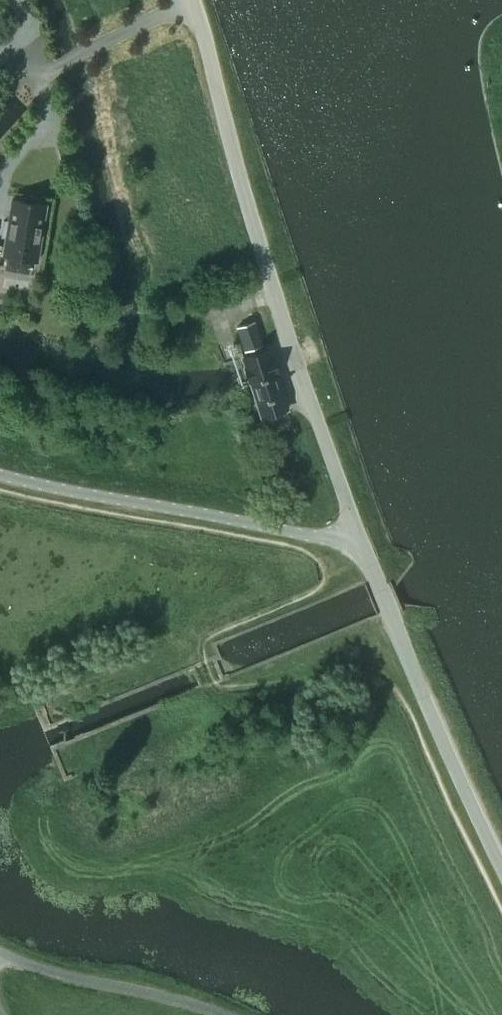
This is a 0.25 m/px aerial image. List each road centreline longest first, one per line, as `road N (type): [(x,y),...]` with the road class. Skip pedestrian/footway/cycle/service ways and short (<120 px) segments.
road 1 (unclassified): [(360,542),(192,0)]
road 2 (unclassified): [(360,542),(0,471)]
road 3 (unclassified): [(501,866),(360,542)]
road 4 (unclassified): [(221,1014),(0,954)]
road 5 (track): [(193,1),(57,68),(0,72)]

